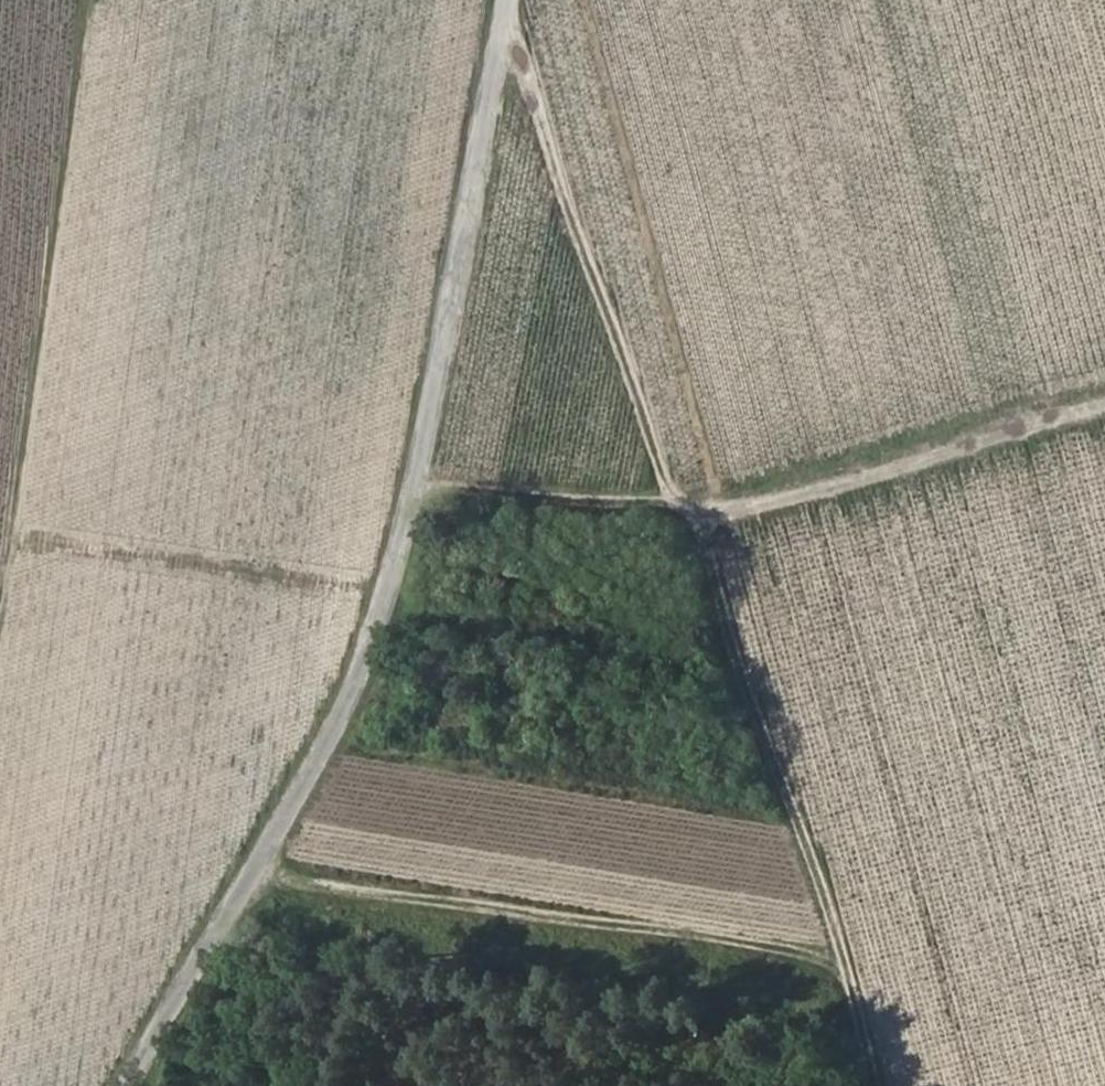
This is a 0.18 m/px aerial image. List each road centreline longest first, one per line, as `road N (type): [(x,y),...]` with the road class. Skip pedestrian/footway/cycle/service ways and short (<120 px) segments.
road 1 (residential): [(134,1085),(367,667),(423,459),(506,0)]
road 2 (track): [(863,1085),(810,840),(675,474),(595,291),(520,58),(500,40)]
road 3 (track): [(1104,405),(692,518)]

